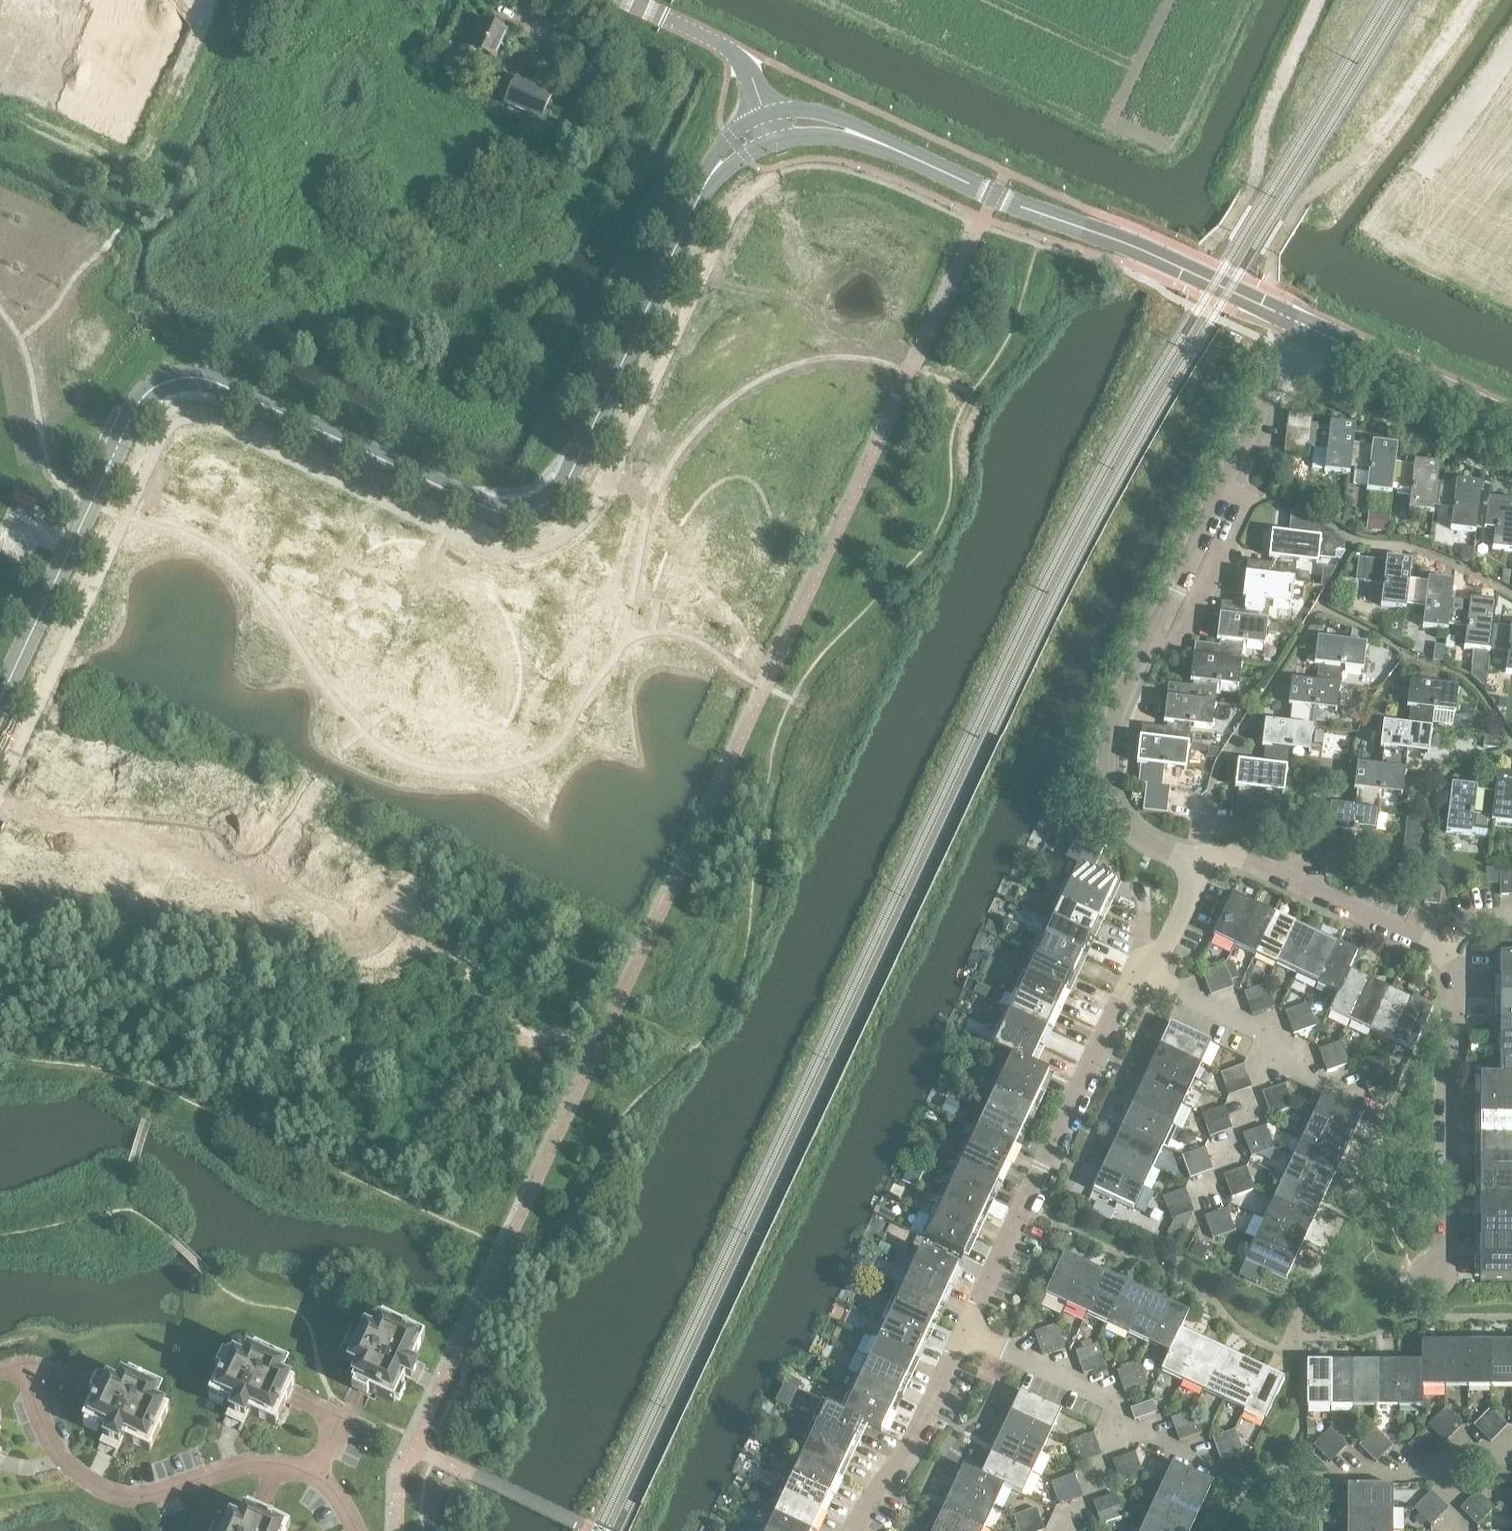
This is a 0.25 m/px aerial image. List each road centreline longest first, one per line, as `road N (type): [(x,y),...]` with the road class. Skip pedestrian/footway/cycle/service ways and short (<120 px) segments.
road 1 (tertiary): [(769,129),(712,177),(569,477),(545,505),(495,511),(211,380),(164,383),(138,406),(0,702)]
road 2 (residential): [(1203,863),(1144,839),(1126,818),(1108,788),(1107,748),(1298,323)]
road 3 (residential): [(1457,1285),(1451,960),(1244,860),(1203,863)]
road 4 (tertiary): [(1298,323),(848,137),(807,125),(769,129)]
road 5 (residential): [(969,1338),(1127,986),(1150,976)]
road 6 (residential): [(26,1371),(34,1405),(70,1470),(103,1488),(135,1498),(164,1495),(267,1464),(316,1477)]
road 7 (tertiary): [(1511,421),(1298,323)]
road 8 (residential): [(853,1530),(915,1451),(969,1338)]
road 9 (unclassified): [(769,129),(754,83),(723,46),(624,0)]
road 10 (residential): [(1197,1223),(1280,1038)]
road 11 (residential): [(1121,1426),(1106,1401),(969,1338)]
road 12 (residential): [(1280,1038),(1150,976)]
road 13 (residential): [(1150,976),(1203,863)]
road 14 (residential): [(1332,1473),(1455,1473)]
road 15 (residential): [(1064,1530),(1079,1518),(1121,1426)]

